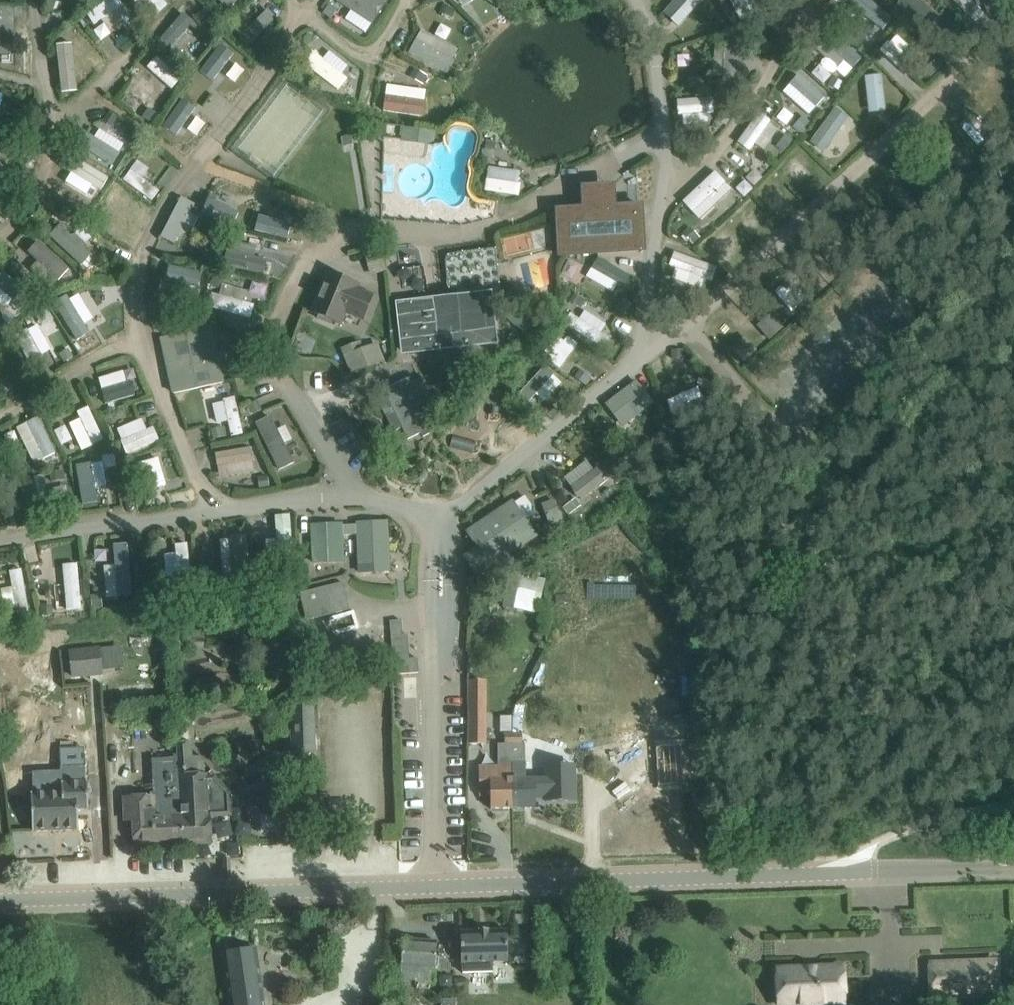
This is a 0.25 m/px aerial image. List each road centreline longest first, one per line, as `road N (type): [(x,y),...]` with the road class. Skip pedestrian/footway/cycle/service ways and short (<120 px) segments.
road 1 (tertiary): [(0,899),(1013,863)]

